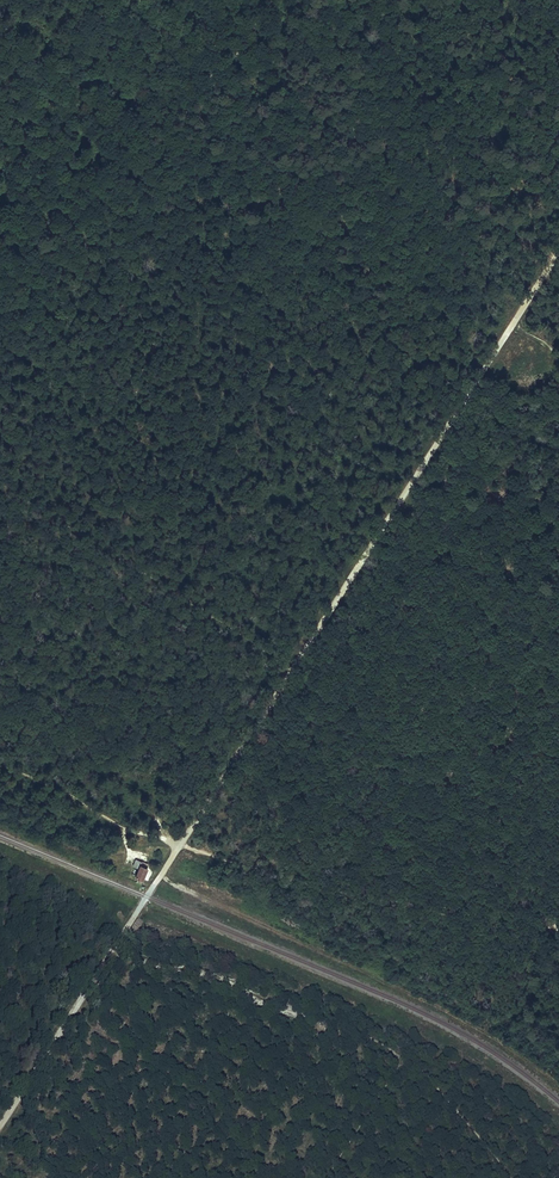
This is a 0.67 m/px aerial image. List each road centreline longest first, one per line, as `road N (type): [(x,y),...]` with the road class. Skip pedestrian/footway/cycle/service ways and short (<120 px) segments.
road 1 (track): [(180,845),(558,252)]
road 2 (track): [(0,481),(292,669)]
road 3 (track): [(0,1128),(120,940)]
road 4 (track): [(180,845),(0,764)]

